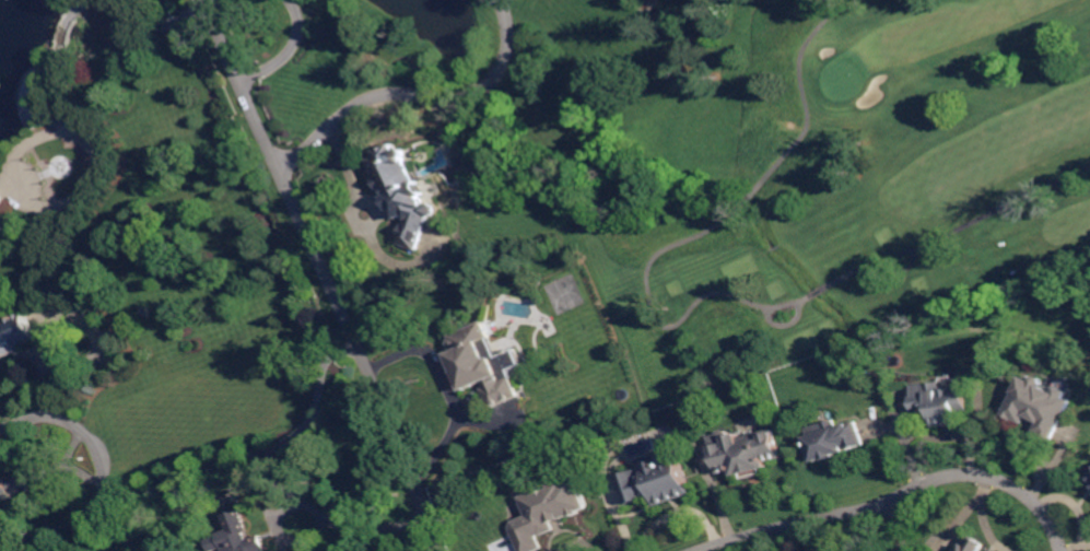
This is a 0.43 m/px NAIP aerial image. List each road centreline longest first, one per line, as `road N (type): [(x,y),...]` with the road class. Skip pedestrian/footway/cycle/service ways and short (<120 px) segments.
road 1 (residential): [(699,550),(883,504),(956,473),(1015,485),(1048,516),(1063,550)]
road 2 (residential): [(439,550),(388,411),(283,172)]
road 3 (residential): [(283,172),(372,98),(460,99),(488,89),(513,43),(504,0)]
road 4 (residential): [(283,172),(206,0)]

